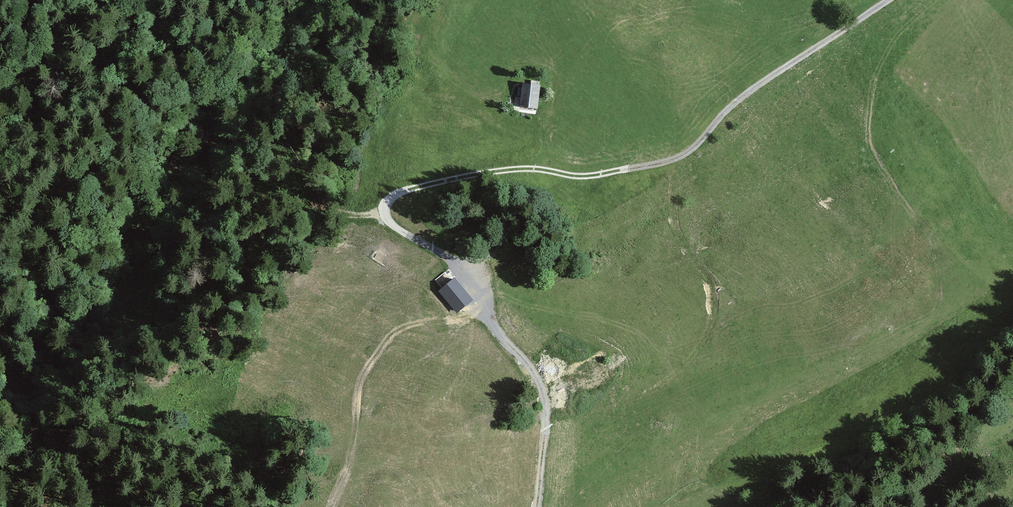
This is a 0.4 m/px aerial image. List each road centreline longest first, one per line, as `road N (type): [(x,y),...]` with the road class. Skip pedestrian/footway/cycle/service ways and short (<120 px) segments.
road 1 (track): [(456,272),(429,263),(400,239),(393,210),(406,189),(507,150),(678,148),(769,71),(884,0)]
road 2 (track): [(456,272),(556,375),(560,506)]
road 3 (track): [(415,251),(358,367),(335,506)]

